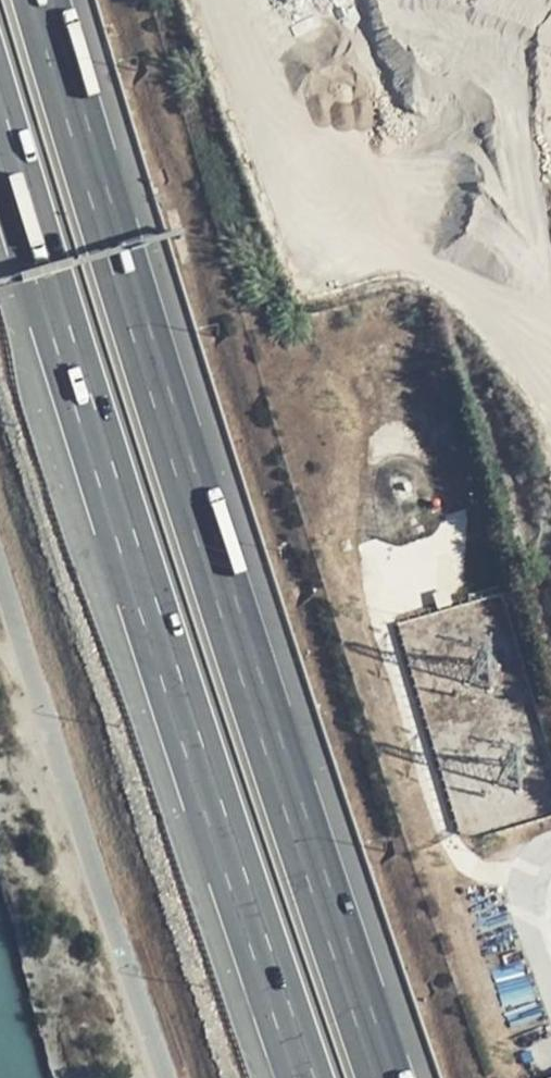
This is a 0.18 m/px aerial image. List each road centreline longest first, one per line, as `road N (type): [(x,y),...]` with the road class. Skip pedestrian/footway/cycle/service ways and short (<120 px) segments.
road 1 (motorway): [(388,1077),(208,542),(42,0)]
road 2 (motorway): [(0,129),(123,530),(307,1077)]

